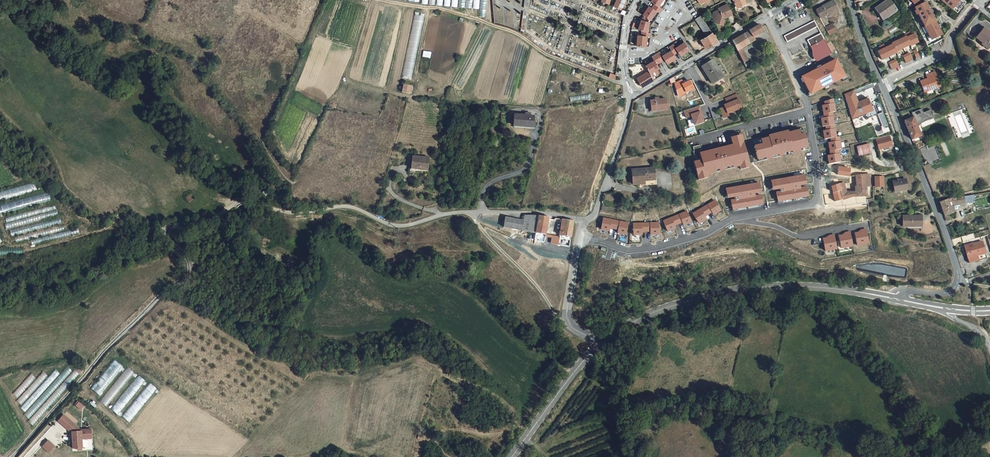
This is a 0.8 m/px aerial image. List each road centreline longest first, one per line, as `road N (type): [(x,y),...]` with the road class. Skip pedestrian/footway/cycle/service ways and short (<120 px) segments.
road 1 (unclassified): [(584,222),(508,211),(449,213),(398,226),(346,207),(298,213),(241,202),(203,222),(170,226),(167,240),(190,262),(187,278),(147,310),(12,456)]
road 2 (secondary): [(895,299),(797,286),(729,291),(641,318),(598,345)]
road 3 (track): [(626,84),(476,18),(381,0)]
road 4 (residential): [(882,84),(959,280)]
road 5 (track): [(425,7),(417,65),(424,95),(453,78),(483,21)]
road 6 (track): [(166,232),(122,213),(105,229),(32,249),(0,246)]
road 7 (residential): [(733,218),(817,200),(808,108)]
road 8 (residential): [(580,237),(650,249),(733,218)]
road 9 (unclassified): [(633,95),(768,16)]
road 10 (track): [(567,321),(474,212)]
road 11 (secondary): [(598,345),(512,456)]
road 12 (unclassified): [(633,95),(584,222)]
road 13 (residential): [(733,218),(798,236),(865,226)]
road 14 (track): [(529,434),(516,425),(493,434),(444,430),(415,456)]
road 15 (residential): [(882,84),(944,52),(976,6)]
road 16 (unclassified): [(580,237),(567,321),(598,345)]
road 17 (track): [(424,95),(389,89),(405,4)]
road 18 (residential): [(691,141),(808,108)]

